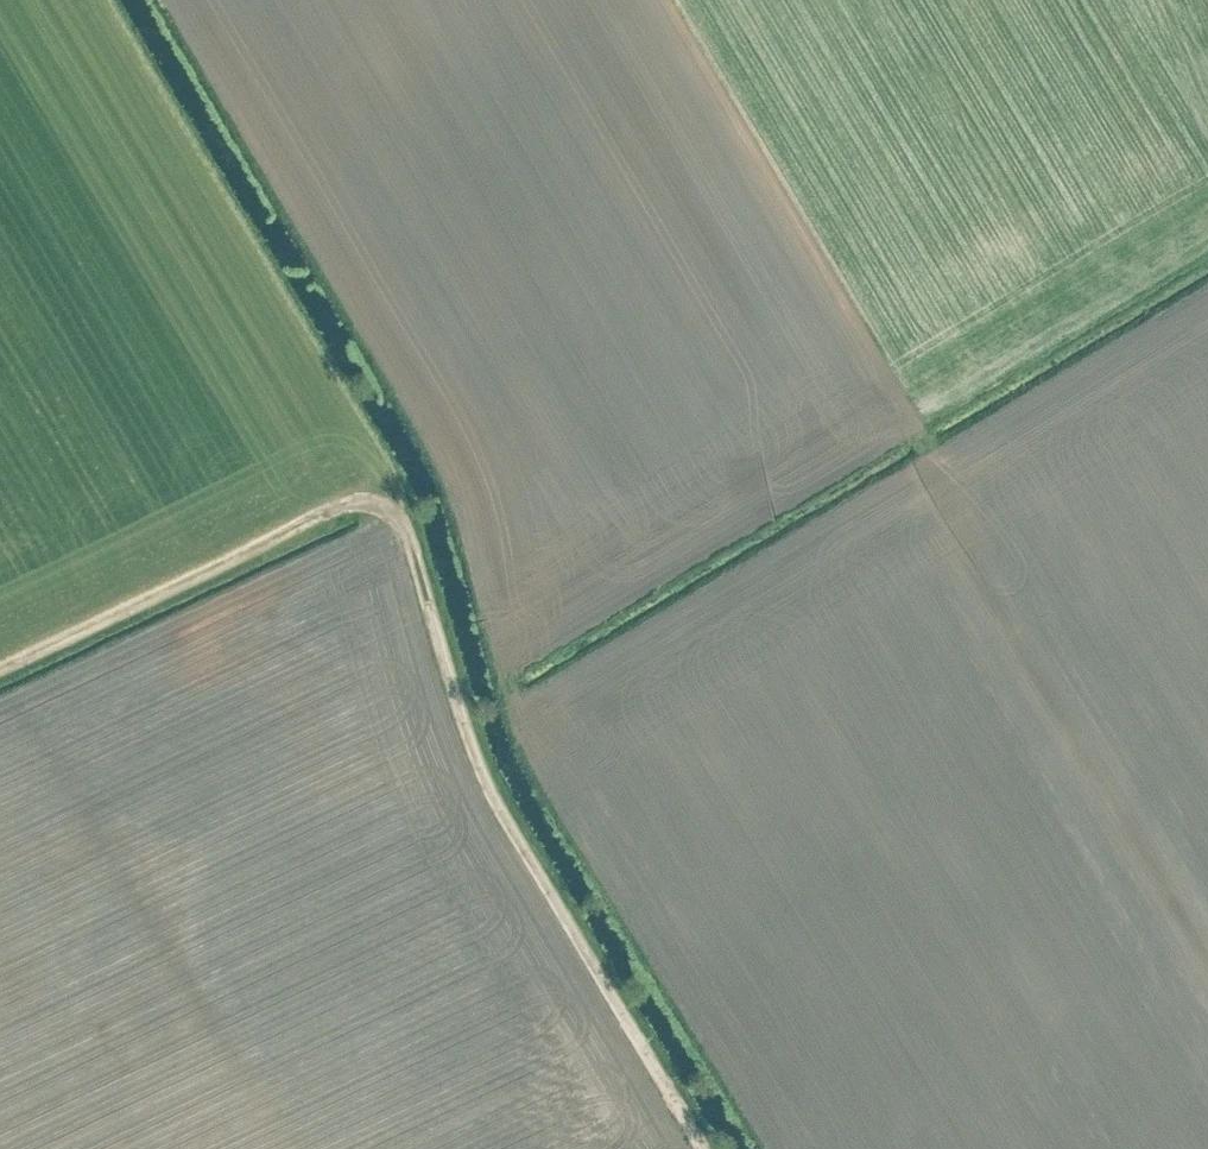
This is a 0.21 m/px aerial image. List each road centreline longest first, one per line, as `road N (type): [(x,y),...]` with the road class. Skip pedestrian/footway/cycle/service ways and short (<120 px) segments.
road 1 (track): [(0,667),(350,502),(384,501),(413,532),(481,764),(708,1148)]

